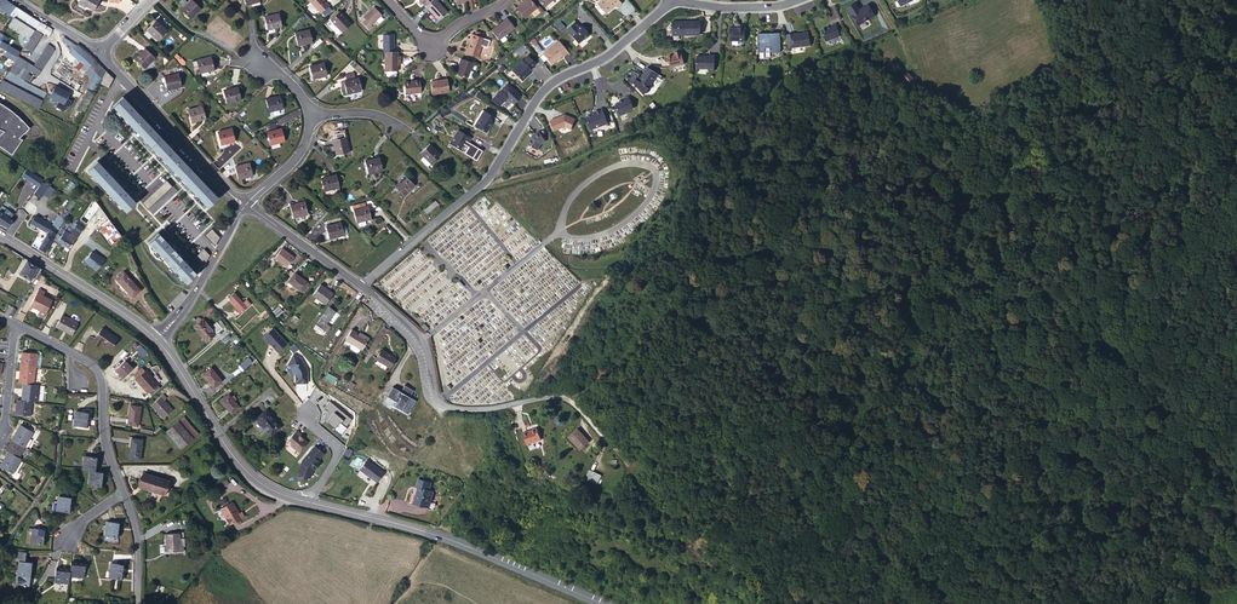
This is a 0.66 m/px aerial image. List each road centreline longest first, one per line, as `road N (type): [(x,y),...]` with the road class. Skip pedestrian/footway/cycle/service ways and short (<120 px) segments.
road 1 (track): [(1236,509),(1184,493),(1024,469),(853,460),(751,428),(684,421),(608,442)]
road 2 (residential): [(362,285),(482,182),(548,84),(615,49),(670,0)]
road 3 (residential): [(362,285),(422,340),(445,406),(557,397),(608,442)]
road 4 (tertiary): [(307,502),(436,535),(603,603)]
road 5 (tertiary): [(157,339),(234,457),(261,484),(307,502)]
road 6 (residential): [(17,324),(97,369),(104,437),(124,492)]
road 7 (residential): [(102,54),(244,203)]
road 8 (tertiary): [(0,234),(157,339)]
road 9 (residential): [(157,339),(197,288),(244,203)]
road 10 (residential): [(389,0),(432,44),(503,0)]
road 11 (residential): [(244,203),(362,285)]

